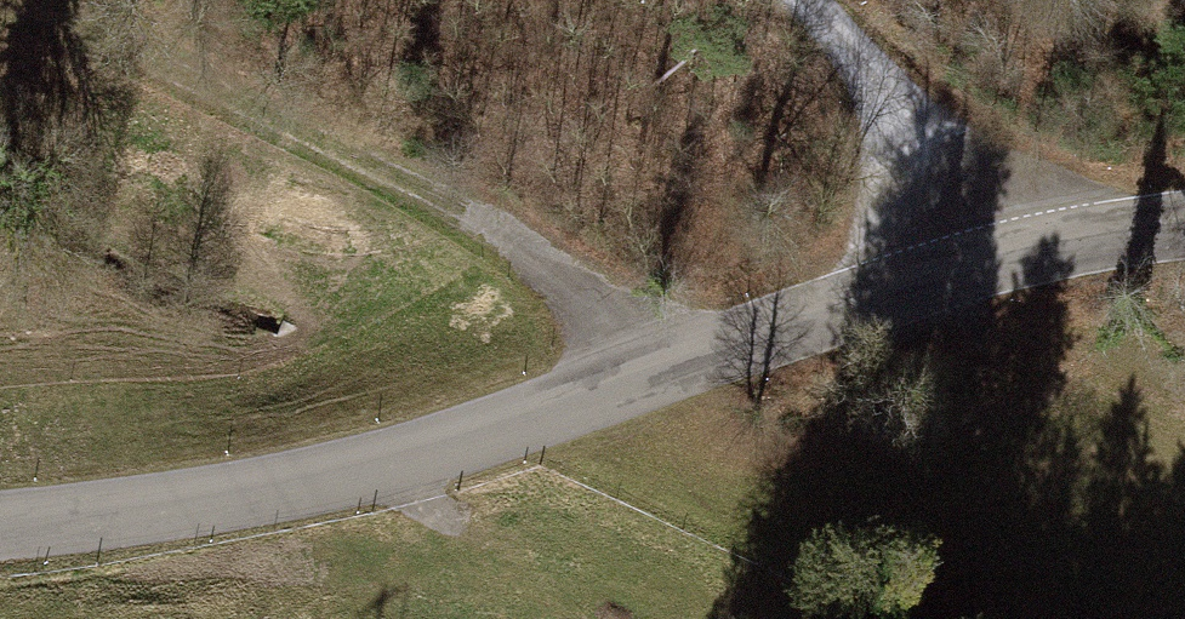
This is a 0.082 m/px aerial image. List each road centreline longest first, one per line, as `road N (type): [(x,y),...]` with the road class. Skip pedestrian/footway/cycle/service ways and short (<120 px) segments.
road 1 (tertiary): [(1184,226),(952,284),(307,494),(0,537)]
road 2 (track): [(0,15),(236,114),(520,259),(630,393)]
road 3 (track): [(787,0),(855,69),(952,284)]

